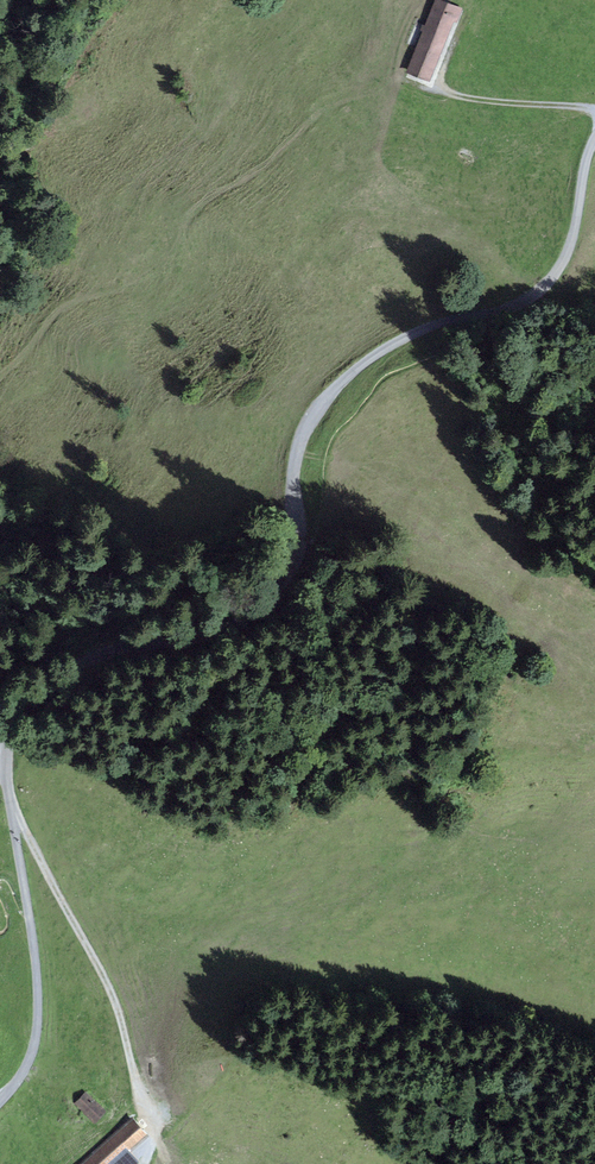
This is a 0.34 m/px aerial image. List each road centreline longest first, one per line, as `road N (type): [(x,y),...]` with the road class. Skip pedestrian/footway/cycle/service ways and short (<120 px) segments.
road 1 (unclassified): [(0,1100),(22,1074),(38,1029),(34,948),(5,757),(16,721),(88,658),(217,631),(274,598),(289,571),(296,455),(314,414),(351,373),(393,344),(540,291),(568,251),(594,138)]
road 2 (track): [(0,376),(59,308),(140,278),(194,208),(266,165),(334,104),(416,86)]
road 3 (track): [(140,1100),(115,1000),(12,805)]
road 4 (track): [(594,110),(416,86)]

